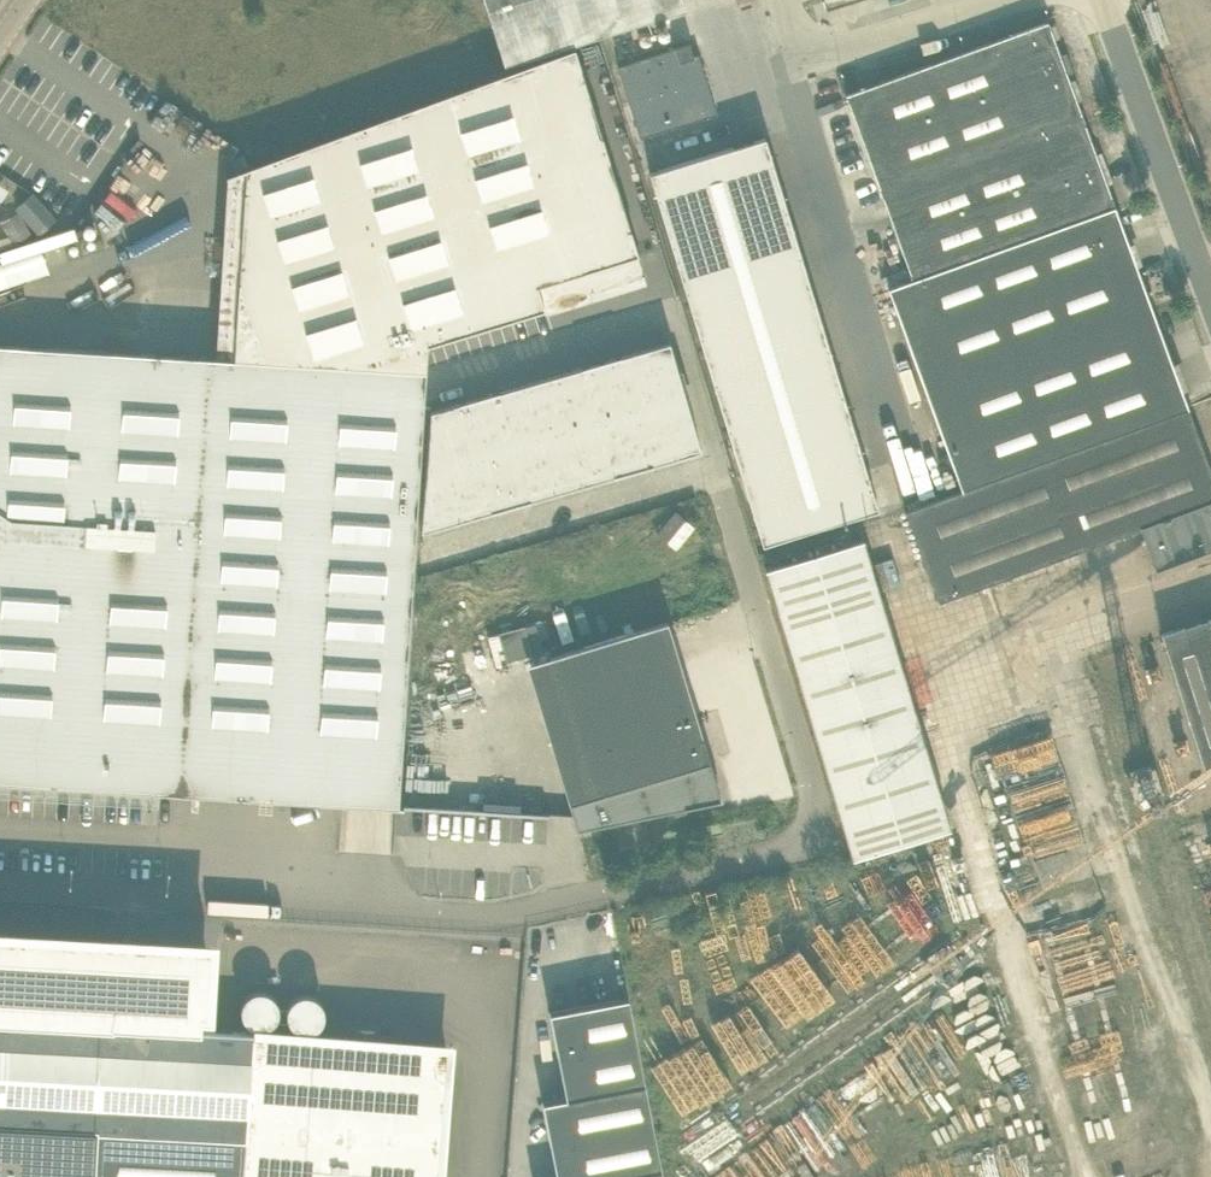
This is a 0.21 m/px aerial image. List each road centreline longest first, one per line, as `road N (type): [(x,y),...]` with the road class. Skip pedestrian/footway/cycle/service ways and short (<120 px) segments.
road 1 (unclassified): [(0,891),(492,923),(809,847),(819,823),(717,475)]
road 2 (residential): [(1210,298),(1106,0)]

